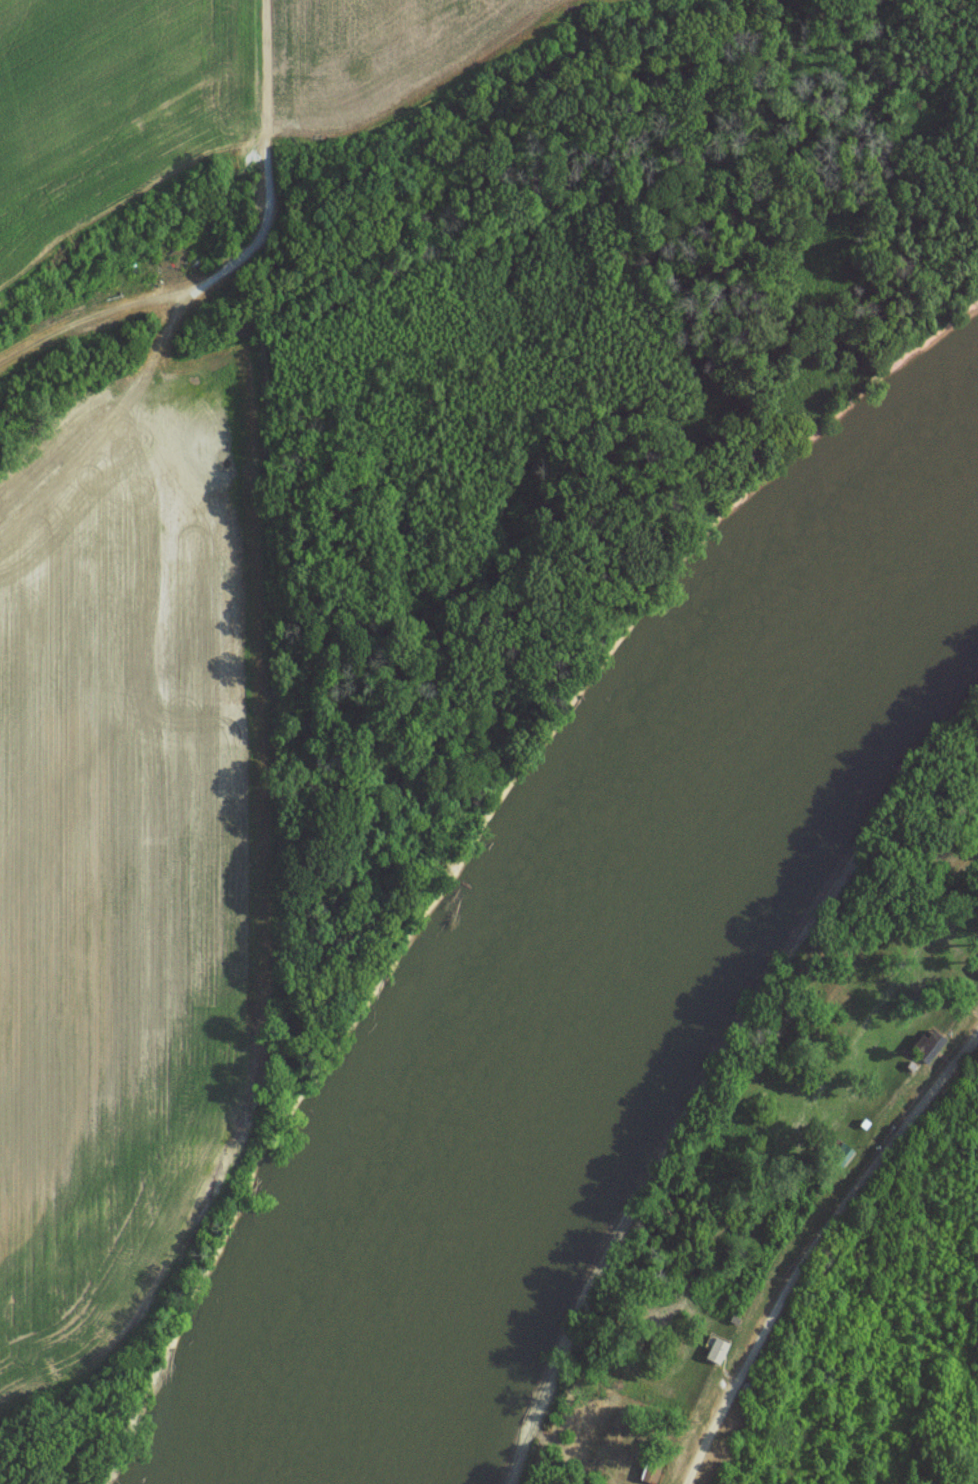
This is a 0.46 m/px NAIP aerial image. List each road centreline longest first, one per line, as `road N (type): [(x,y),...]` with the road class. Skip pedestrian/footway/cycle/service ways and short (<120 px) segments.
road 1 (residential): [(686,1483),(800,1262),(977,1038)]

